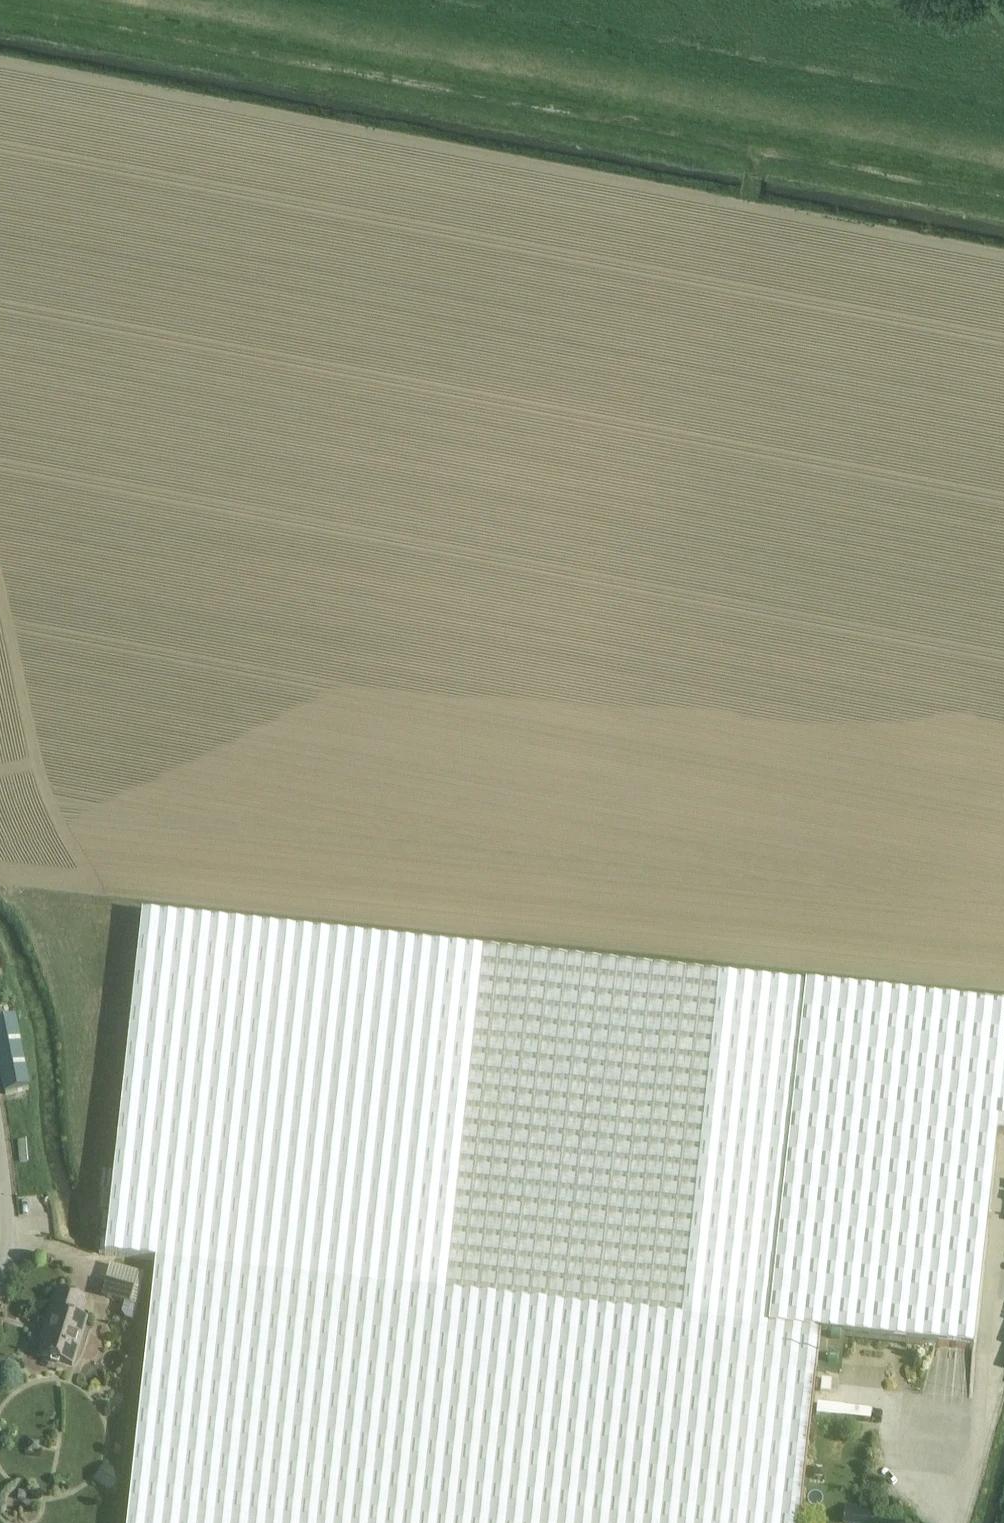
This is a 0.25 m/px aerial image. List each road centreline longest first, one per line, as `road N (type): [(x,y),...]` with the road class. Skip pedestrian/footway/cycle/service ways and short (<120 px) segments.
road 1 (track): [(1003,198),(0,6)]

